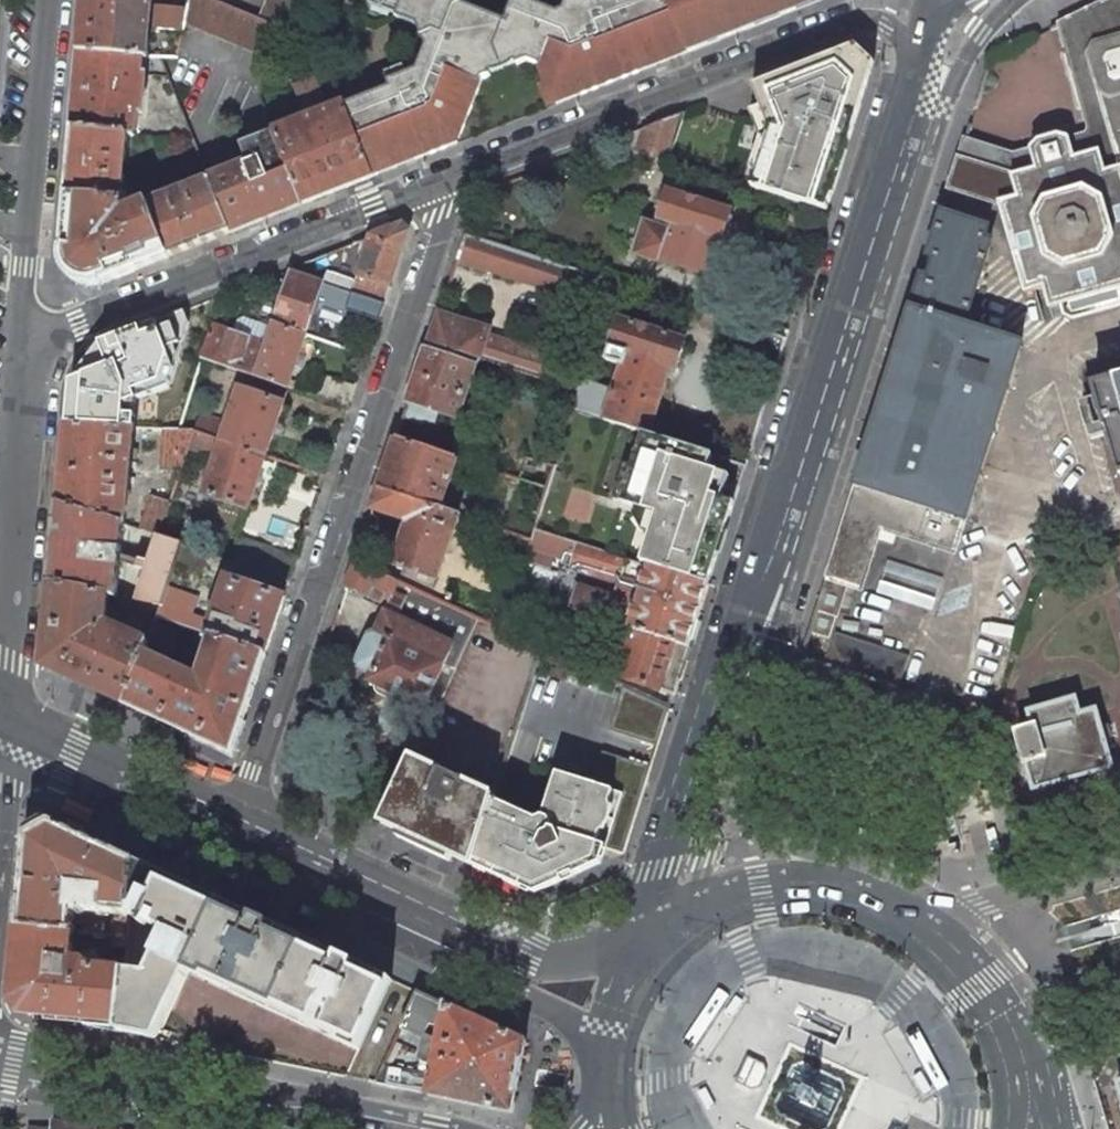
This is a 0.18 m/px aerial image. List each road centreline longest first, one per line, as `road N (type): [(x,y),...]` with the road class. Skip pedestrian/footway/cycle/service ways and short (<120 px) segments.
road 1 (residential): [(918,61),(911,120),(778,544),(744,597),(657,867),(675,931)]
road 2 (residential): [(236,830),(457,174)]
road 3 (residential): [(457,174),(852,23),(885,24),(918,61)]
road 4 (residential): [(24,343),(457,174)]
road 5 (primary): [(1019,1083),(1004,1030),(977,986),(952,955),(892,909),(852,892),(794,886),(726,899),(675,931)]
road 6 (primary): [(655,949),(583,963),(526,960),(236,830)]
road 7 (residential): [(6,724),(24,343)]
road 8 (residential): [(24,343),(53,0)]
road 9 (secondary): [(0,1063),(334,1128)]
road 10 (primary): [(236,830),(6,724)]
road 11 (primary): [(655,949),(619,1010),(606,1087)]

